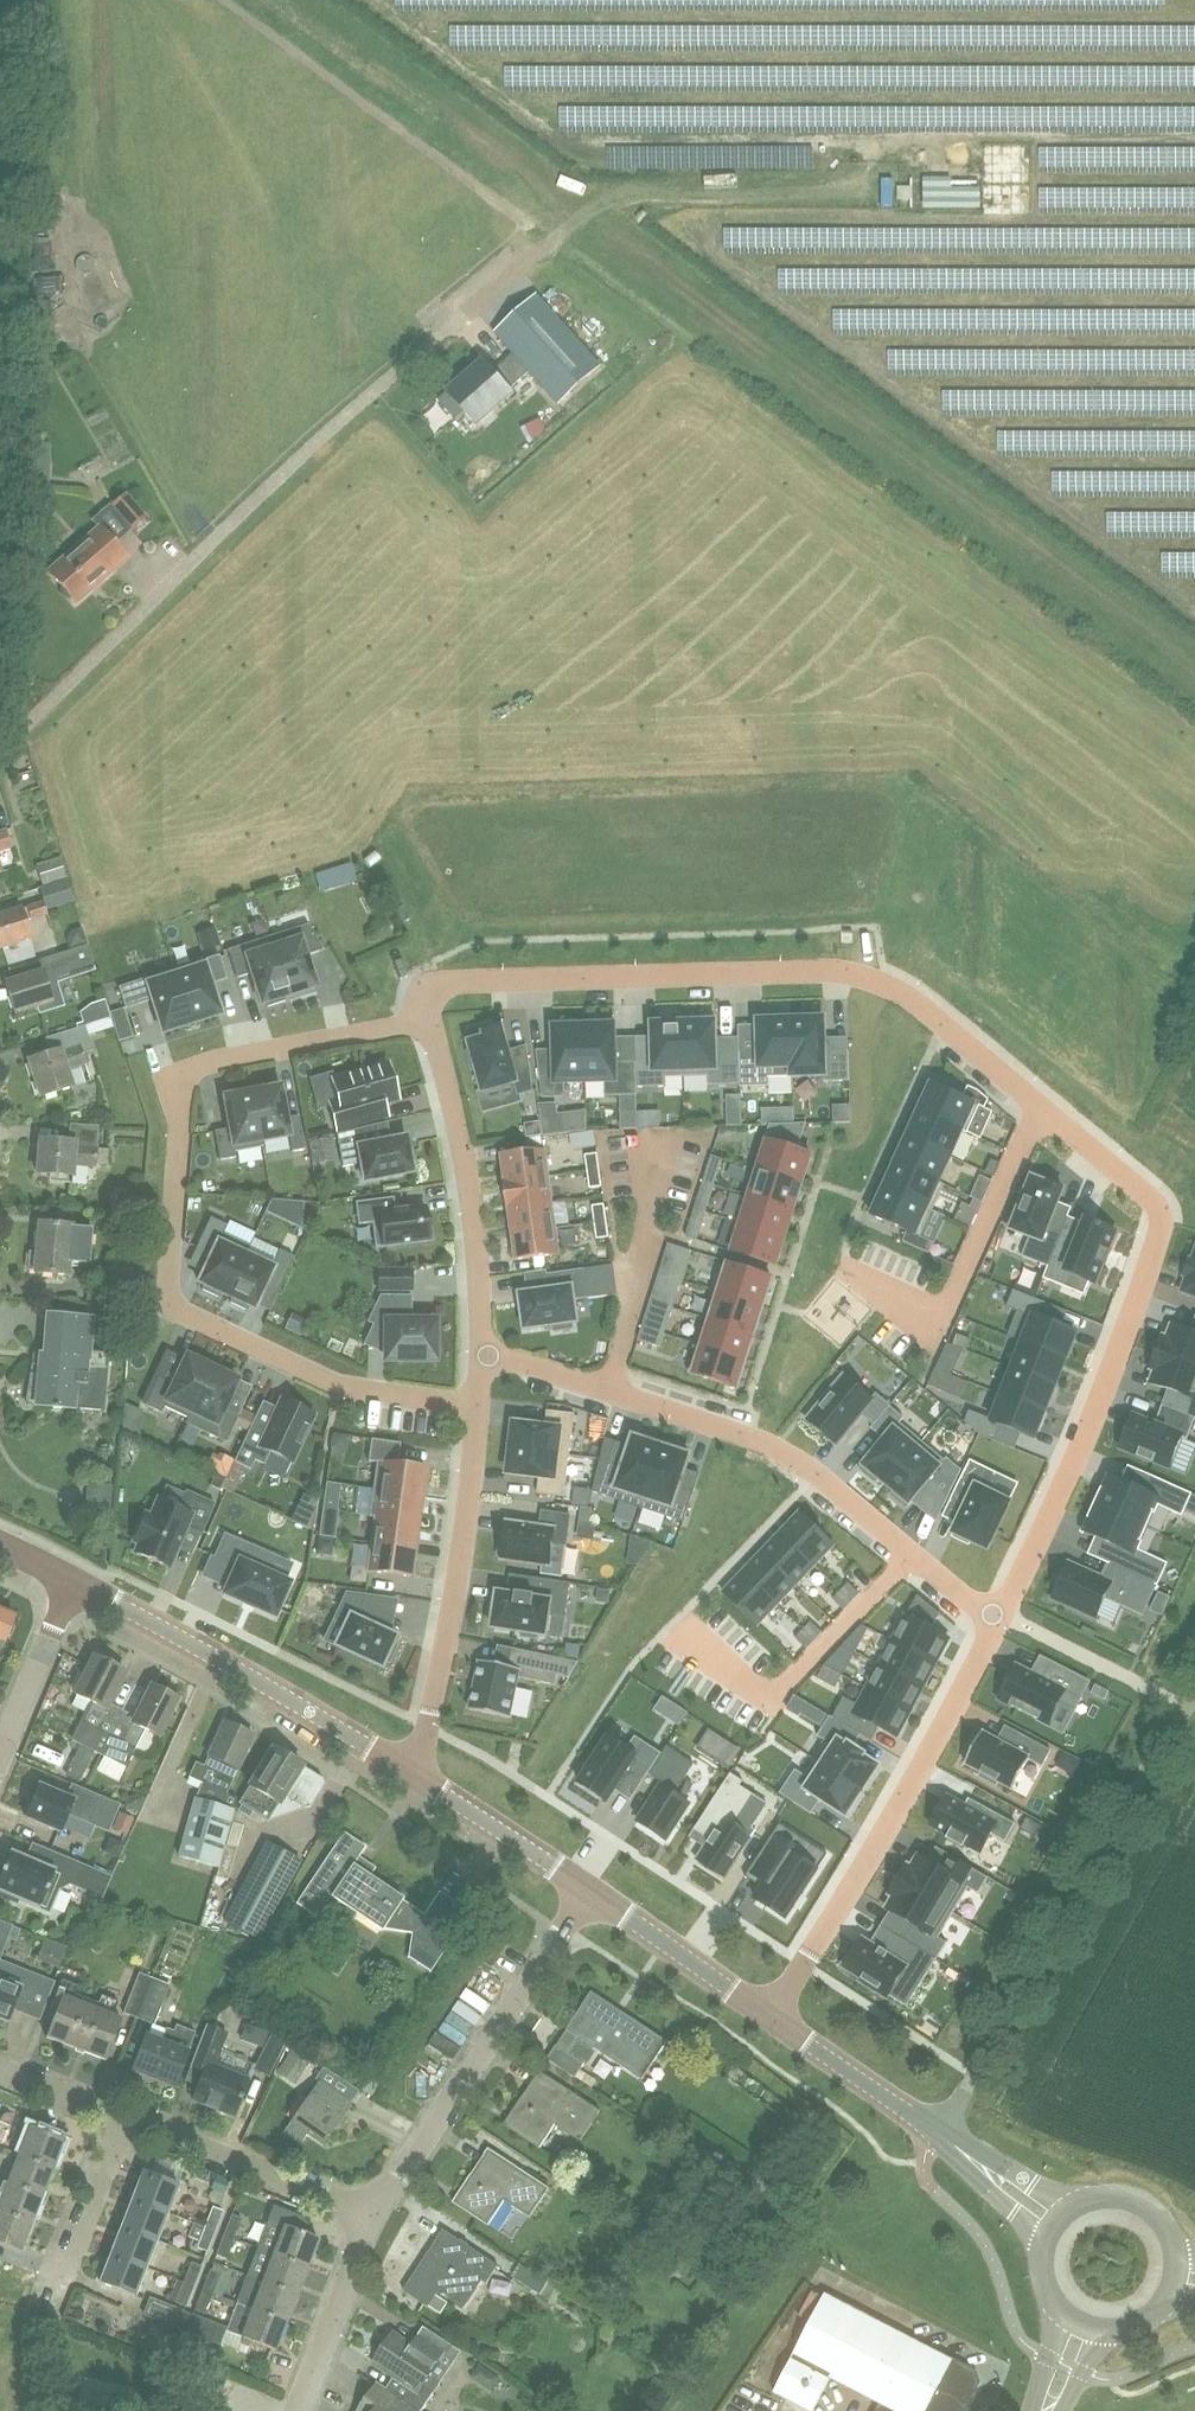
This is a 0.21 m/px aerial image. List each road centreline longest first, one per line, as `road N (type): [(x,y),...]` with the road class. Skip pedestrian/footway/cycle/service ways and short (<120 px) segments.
road 1 (residential): [(432,1023),(436,988),(858,972),(1151,1190),(1165,1213),(1158,1258),(999,1618)]
road 2 (residential): [(477,1403),(318,1377),(168,1306),(178,1072),(432,1023)]
road 3 (residential): [(0,743),(515,248)]
road 4 (residential): [(939,2133),(1194,1697)]
road 5 (residential): [(999,1618),(926,1760),(768,2016)]
road 6 (secondary): [(415,1773),(75,1579)]
road 7 (residential): [(370,2209),(589,1892)]
road 8 (residential): [(415,1773),(454,1606),(477,1403)]
road 9 (residential): [(610,1390),(788,1455),(911,1554)]
road 10 (residential): [(481,1348),(477,1256),(432,1023)]
road 11 (residential): [(911,1554),(773,1702),(677,1626)]
road 12 (residential): [(370,2209),(129,2117)]
road 13 (residential): [(610,1390),(667,1140)]
road 14 (secondary): [(768,2016),(589,1892)]
road 15 (residential): [(296,2410),(370,2209)]
road 16 (secondary): [(589,1892),(415,1773)]
road 17 (secondary): [(939,2133),(768,2016)]
road 18 (residential): [(0,1758),(75,1579)]
road 19 (residential): [(57,2289),(129,2117)]
road 20 (secondary): [(1087,2198),(1039,2188),(980,2149),(955,2145)]
road 21 (residential): [(129,2117),(0,2068)]
road 22 (secondary): [(955,2145),(963,2167),(1043,2248)]
road 23 (residential): [(481,1348),(610,1390)]

